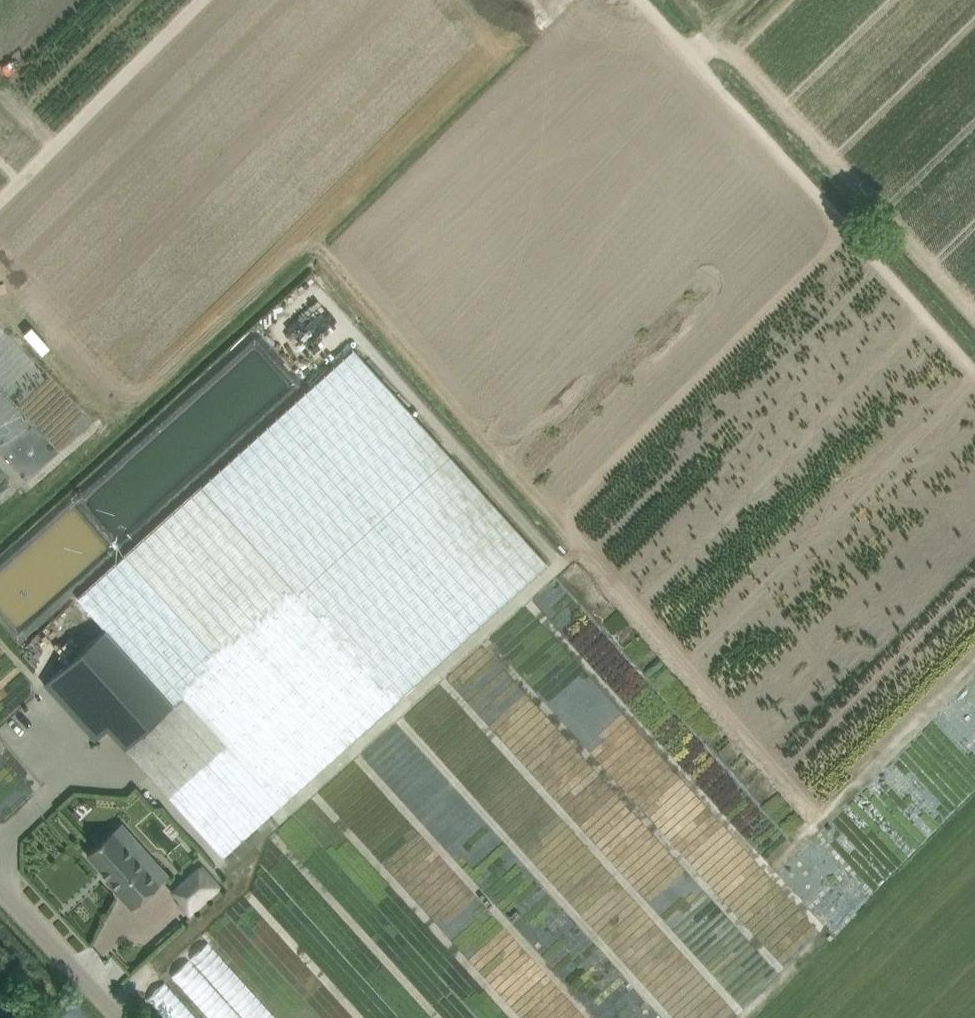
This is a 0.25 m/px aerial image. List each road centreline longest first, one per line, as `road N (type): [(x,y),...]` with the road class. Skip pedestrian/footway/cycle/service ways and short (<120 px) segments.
road 1 (track): [(644,0),(958,351)]
road 2 (track): [(207,0),(0,202)]
road 3 (unclassified): [(110,1017),(0,898)]

